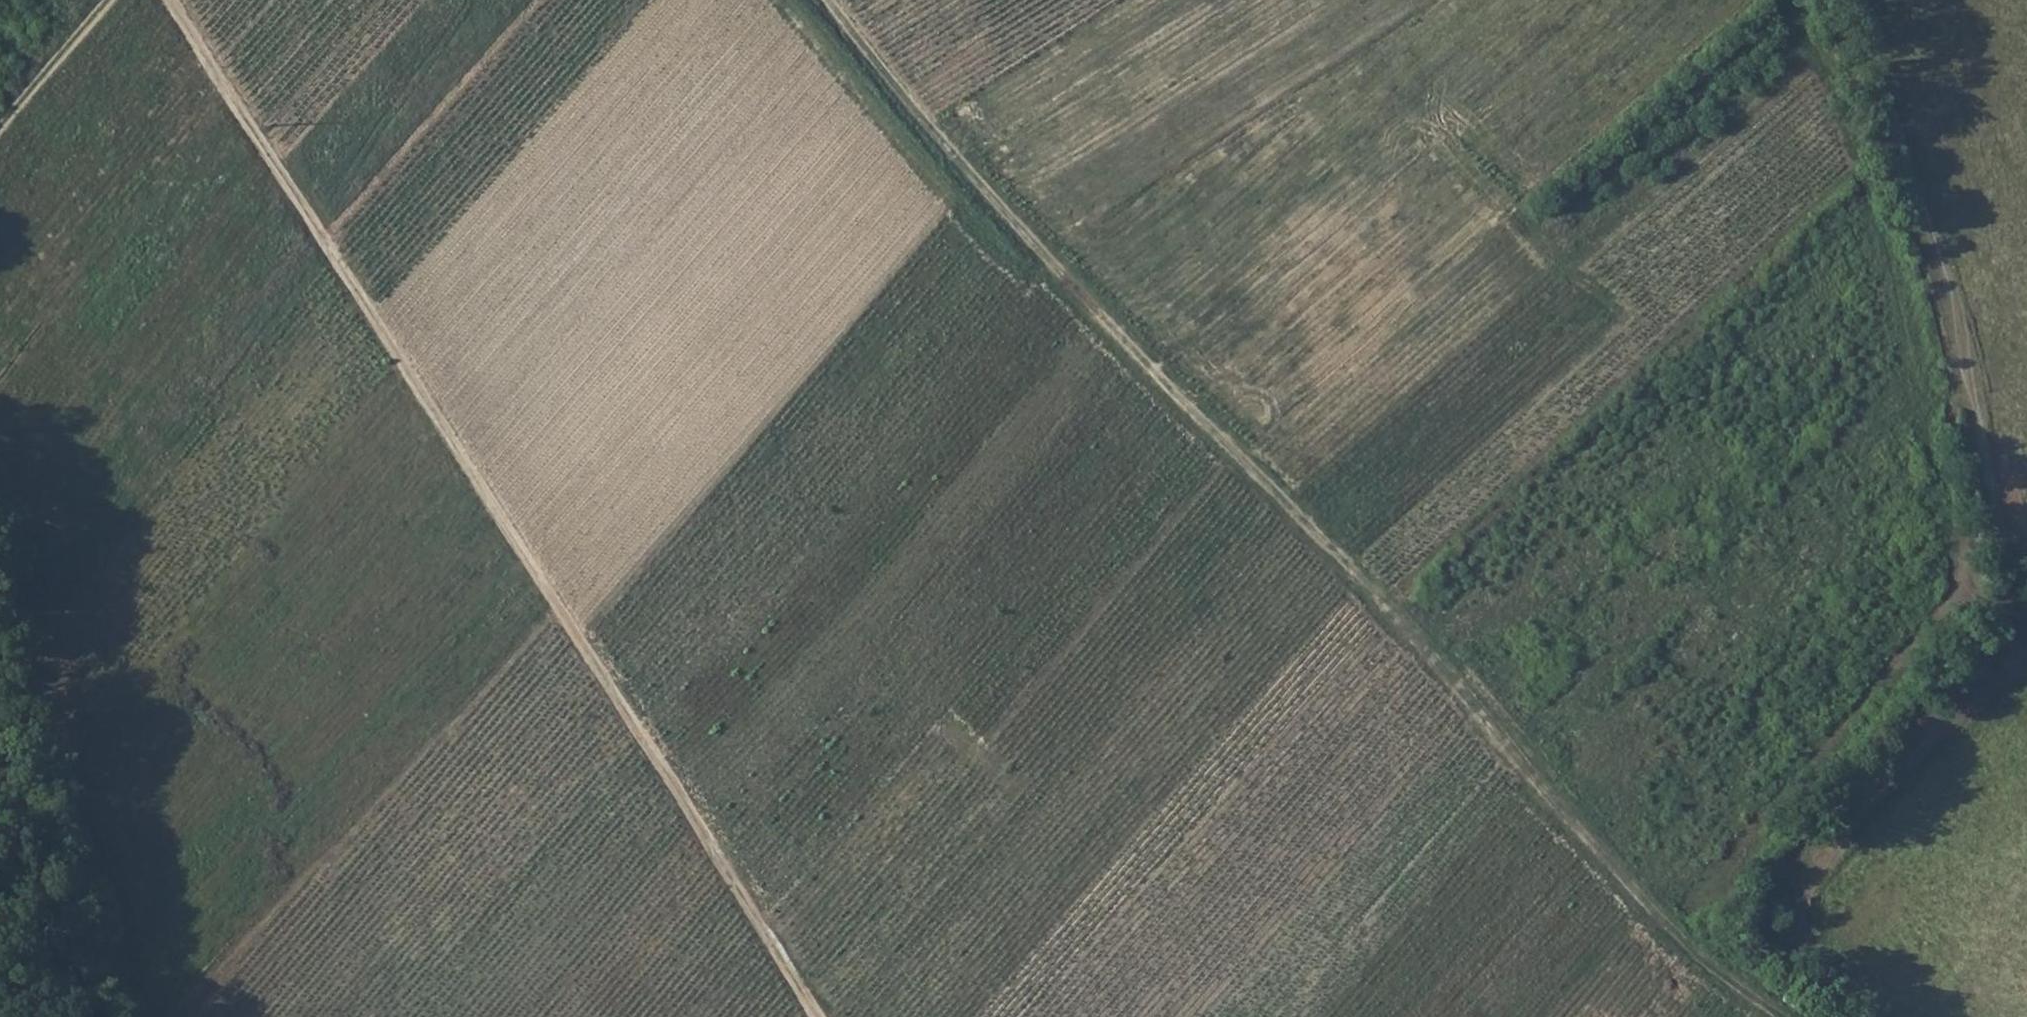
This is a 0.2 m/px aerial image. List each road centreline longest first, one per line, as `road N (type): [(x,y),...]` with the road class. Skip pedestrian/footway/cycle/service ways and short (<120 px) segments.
road 1 (track): [(825,0),(1020,234),(1771,1016)]
road 2 (track): [(813,1016),(163,0)]
road 3 (track): [(119,0),(0,132)]

